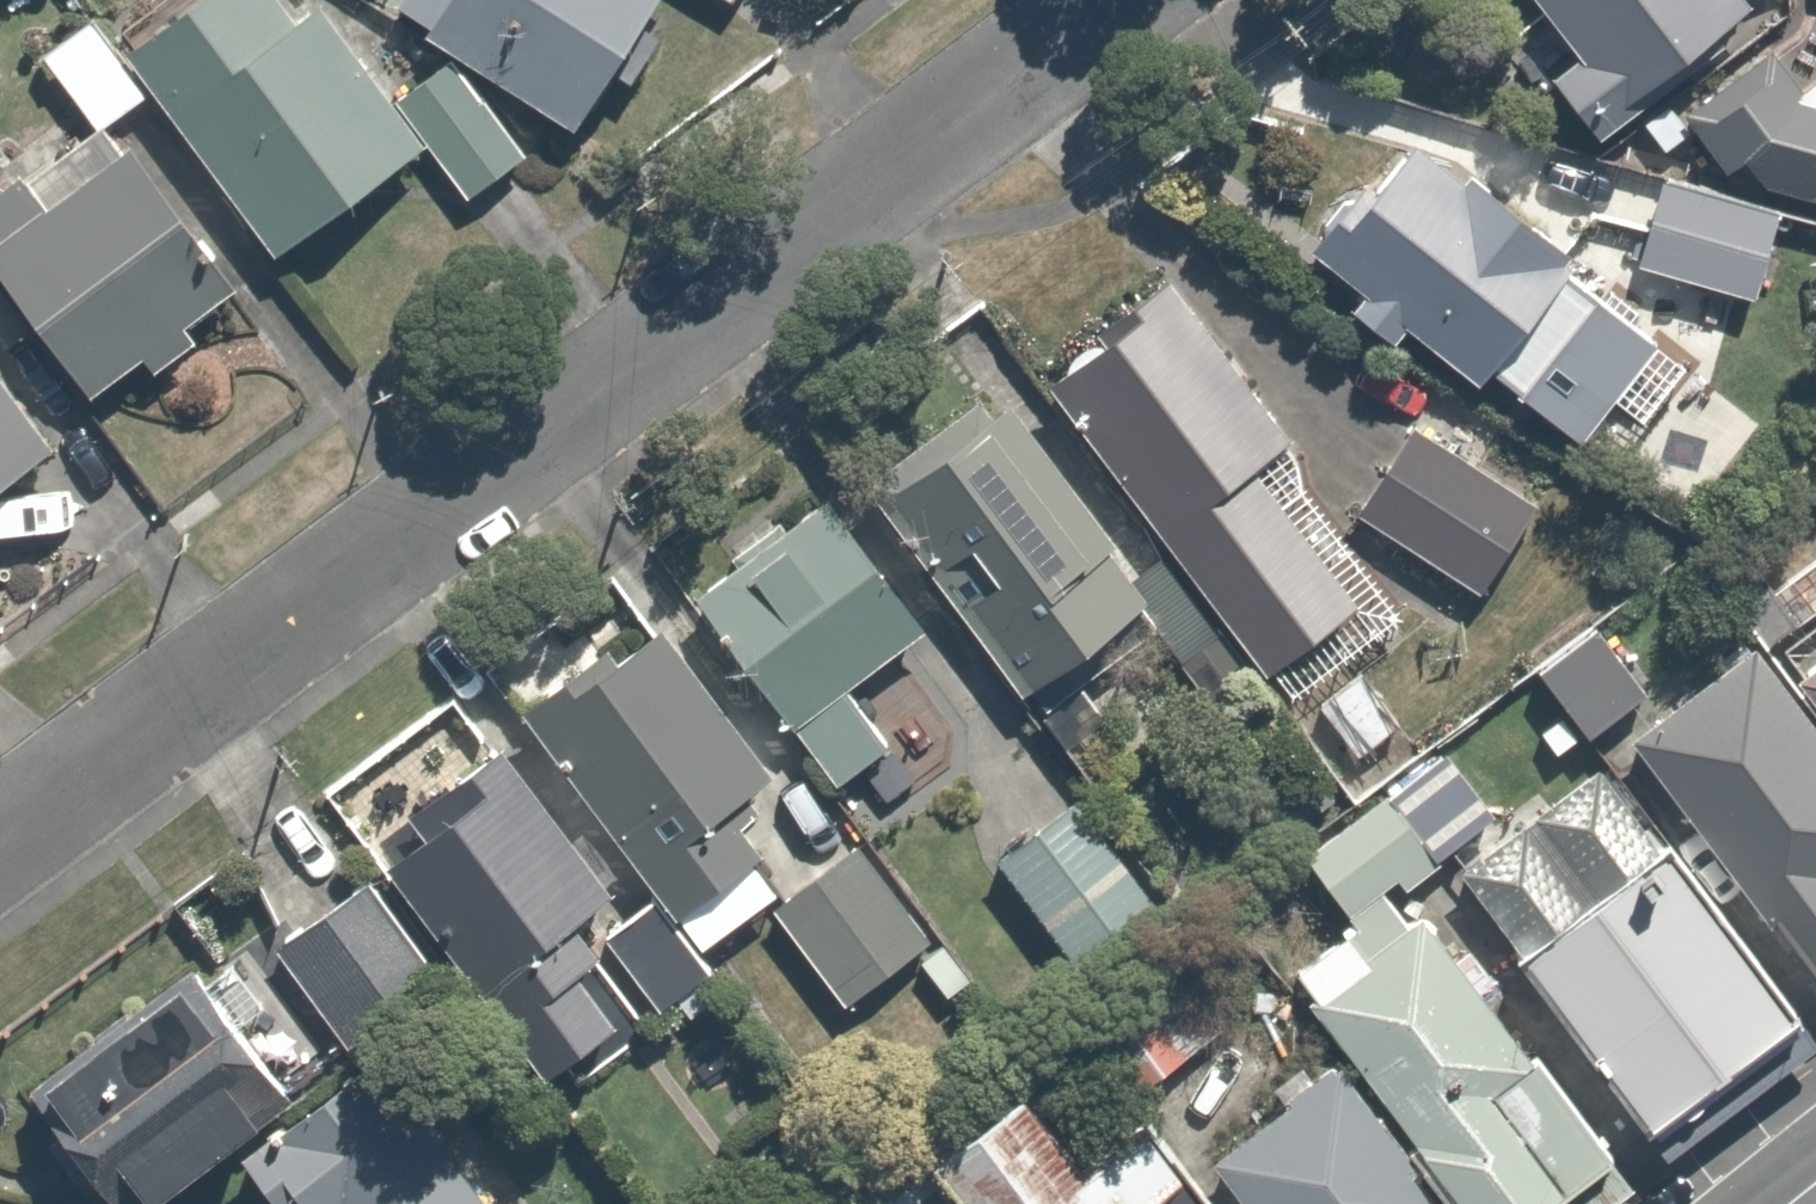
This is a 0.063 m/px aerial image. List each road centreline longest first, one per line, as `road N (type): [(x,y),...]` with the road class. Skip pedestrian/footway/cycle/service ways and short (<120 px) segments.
road 1 (residential): [(0,857),(1137,0)]

